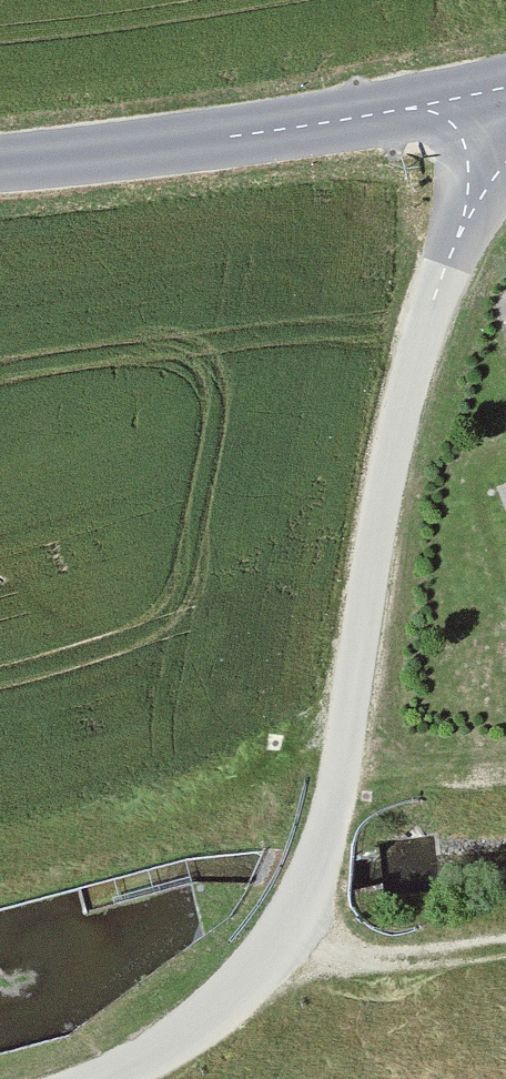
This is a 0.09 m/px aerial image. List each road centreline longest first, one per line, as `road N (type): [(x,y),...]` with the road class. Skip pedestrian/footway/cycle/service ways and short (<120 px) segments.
road 1 (unclassified): [(108,1078),(149,1060),(227,1001),(305,895),(340,787),(391,467),(425,323),(505,105)]
road 2 (tertiary): [(0,166),(155,150),(505,89)]
road 3 (track): [(263,960),(505,939)]
road 4 (track): [(505,773),(340,787)]

